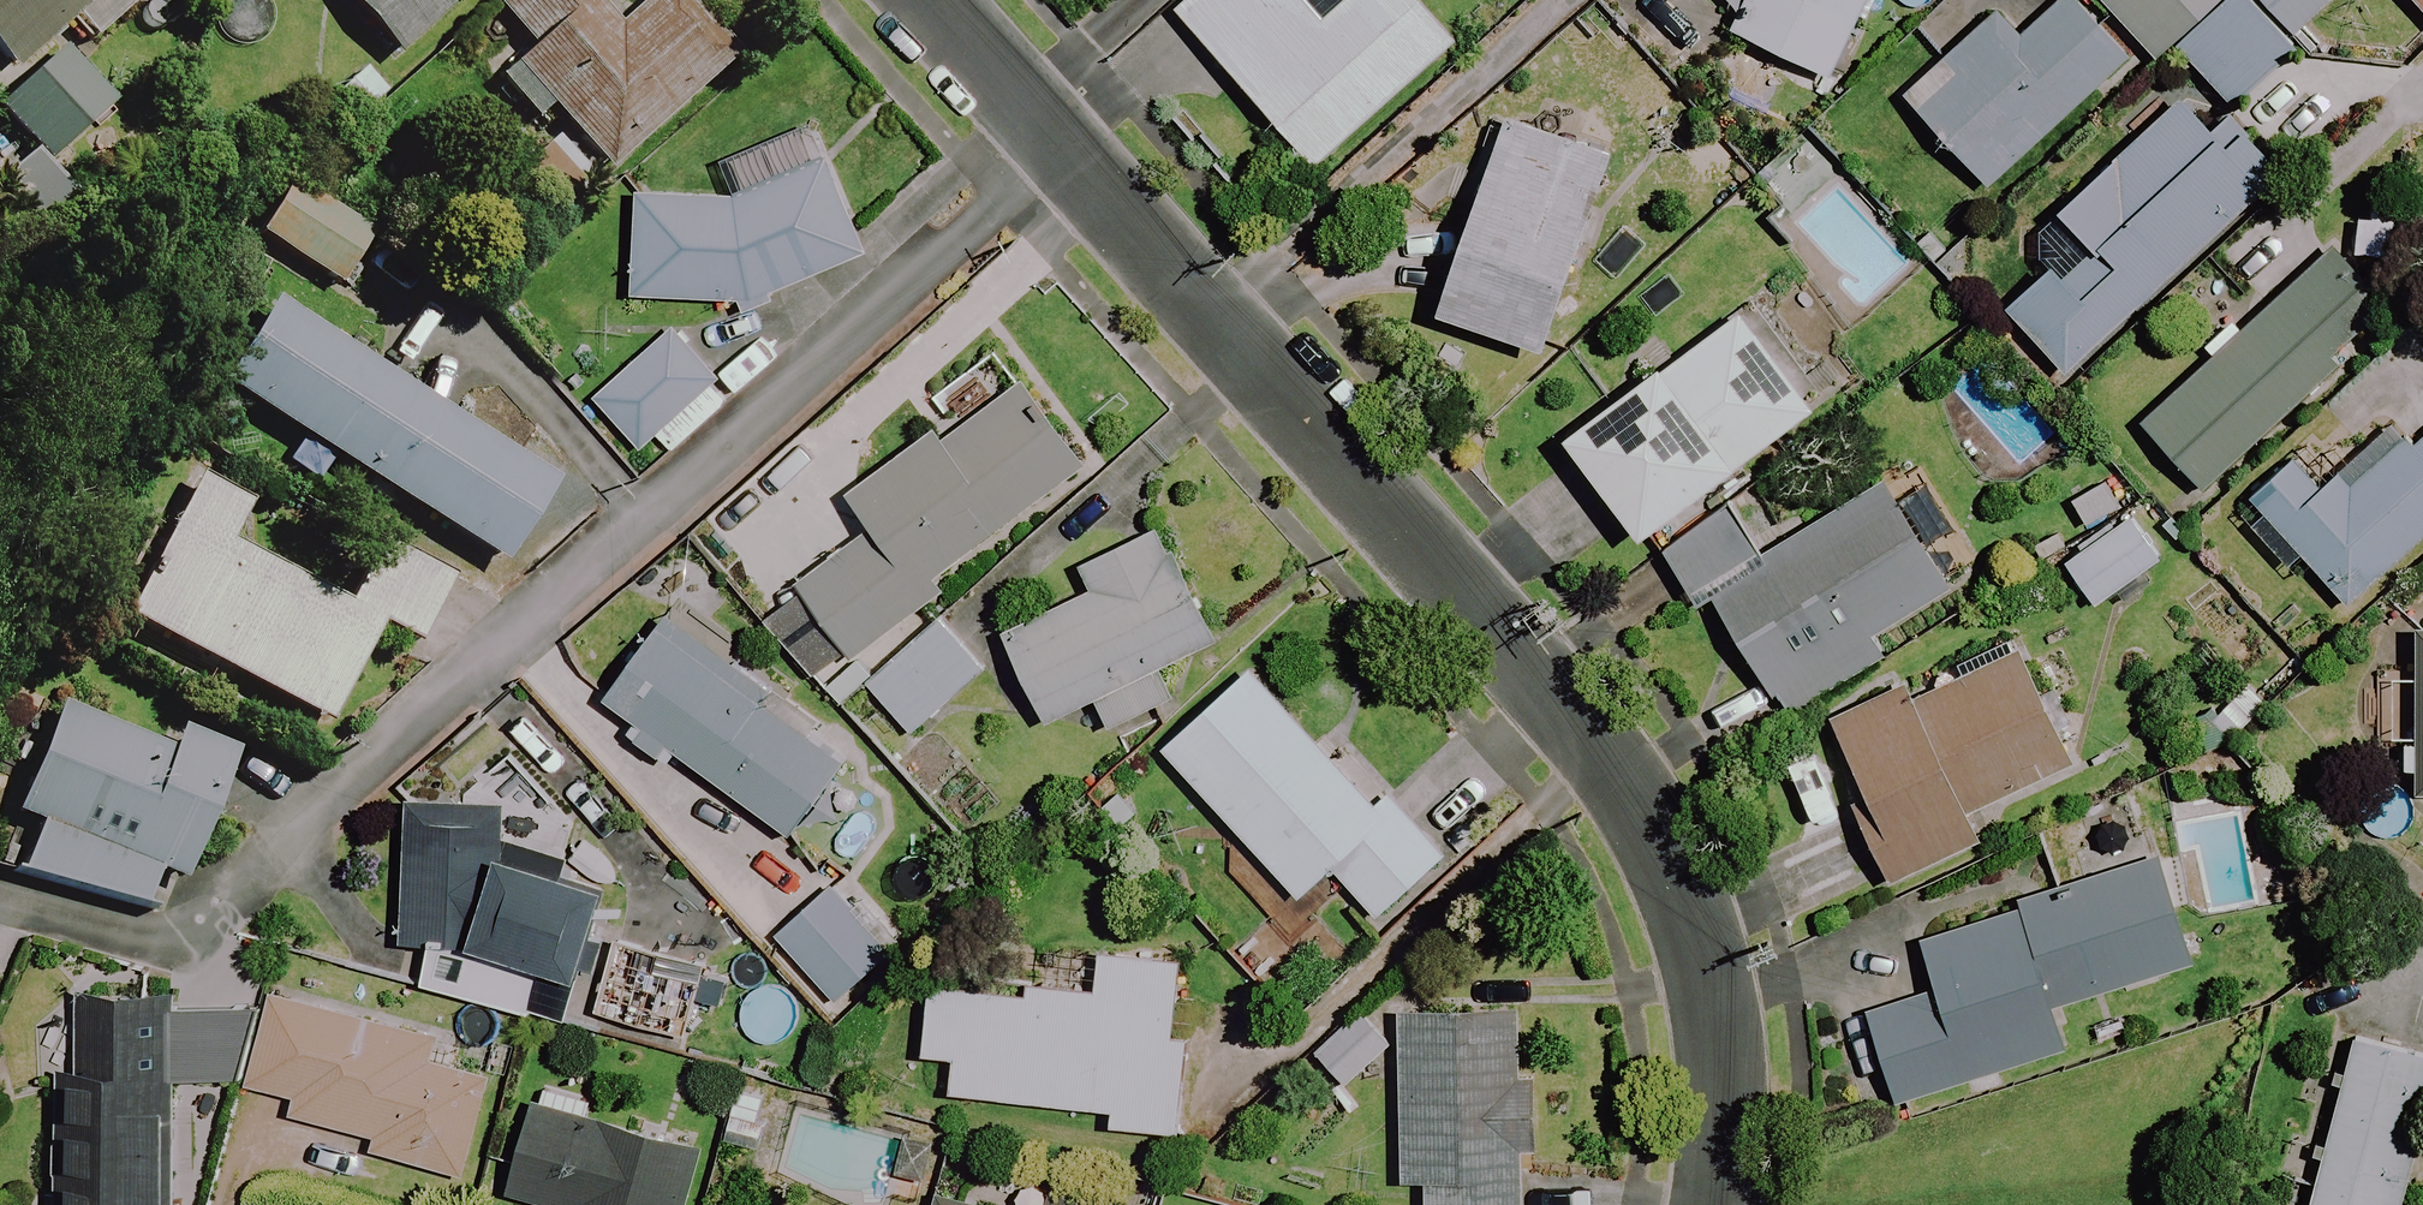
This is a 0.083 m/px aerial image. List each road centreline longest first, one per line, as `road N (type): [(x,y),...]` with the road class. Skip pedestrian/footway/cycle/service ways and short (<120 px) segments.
road 1 (residential): [(914,0),(1587,729),(1679,848),(1721,990),(1730,1096),(1720,1204)]

